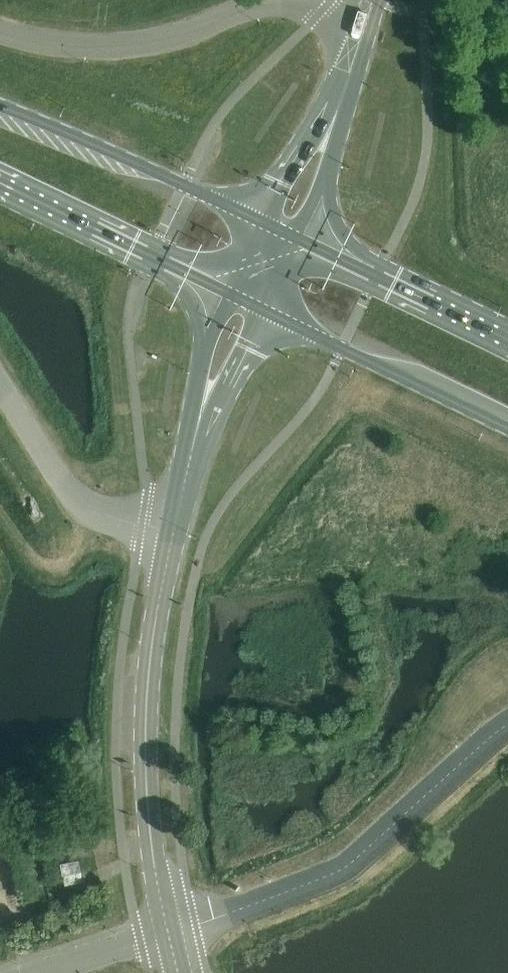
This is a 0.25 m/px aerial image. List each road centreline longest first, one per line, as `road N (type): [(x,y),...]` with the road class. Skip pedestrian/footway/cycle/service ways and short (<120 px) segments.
road 1 (tertiary): [(168,931),(146,762),(152,648),(175,533)]
road 2 (residential): [(367,18),(284,3),(134,44),(48,45),(0,32)]
road 3 (primary): [(260,224),(0,107)]
road 4 (primary): [(267,310),(507,426)]
road 5 (primary): [(0,184),(230,293)]
road 6 (unclassified): [(0,384),(81,504),(175,533)]
road 7 (primary): [(507,342),(297,241)]
road 8 (tertiary): [(230,293),(200,372),(193,450)]
road 9 (tertiary): [(193,450),(267,310)]
road 10 (secondary): [(338,109),(306,141),(260,224)]
road 11 (secondary): [(297,241),(329,166),(338,109)]
road 12 (residential): [(38,972),(168,931)]

